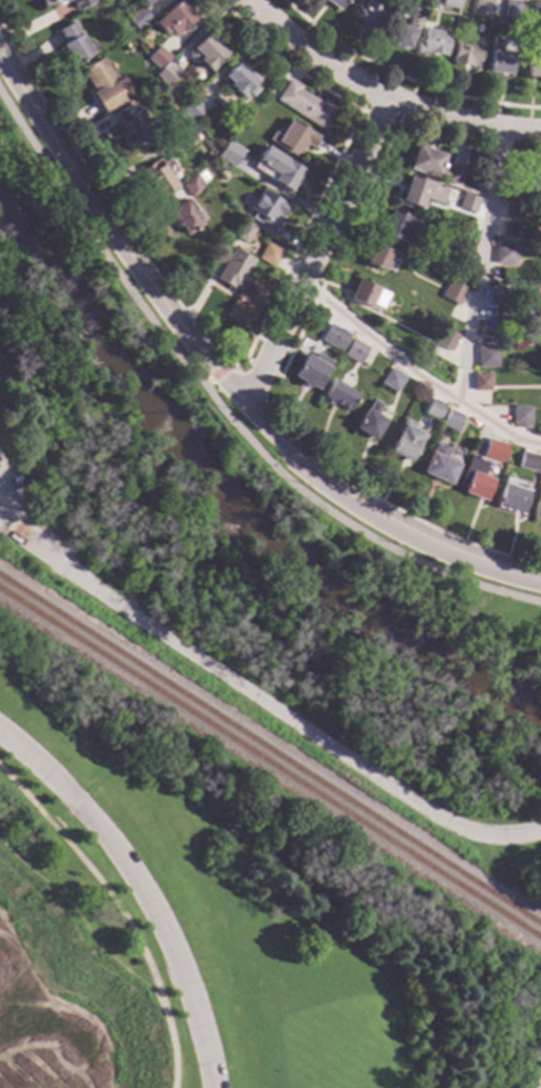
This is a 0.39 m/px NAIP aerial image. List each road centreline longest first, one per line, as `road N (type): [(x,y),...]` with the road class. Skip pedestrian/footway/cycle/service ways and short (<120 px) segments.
road 1 (tertiary): [(540,582),(467,562),(395,530),(285,452),(165,308),(0,49)]
road 2 (tertiary): [(212,1087),(184,975),(133,872),(0,733)]
road 3 (residential): [(241,400),(385,97)]
road 4 (residential): [(540,132),(451,122),(385,97),(246,0)]

